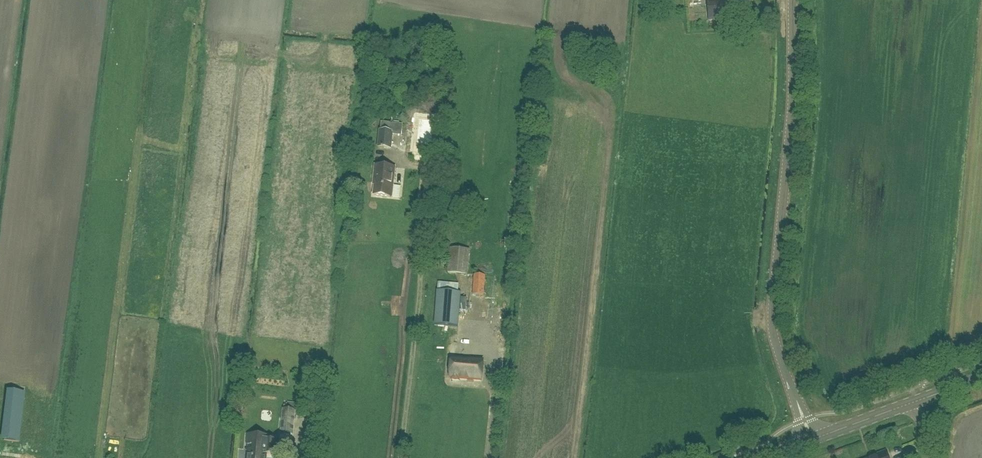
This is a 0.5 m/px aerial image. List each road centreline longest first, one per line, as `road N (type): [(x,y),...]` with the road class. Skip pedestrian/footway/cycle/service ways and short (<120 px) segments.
road 1 (unclassified): [(812,440),(774,333),(793,0)]

